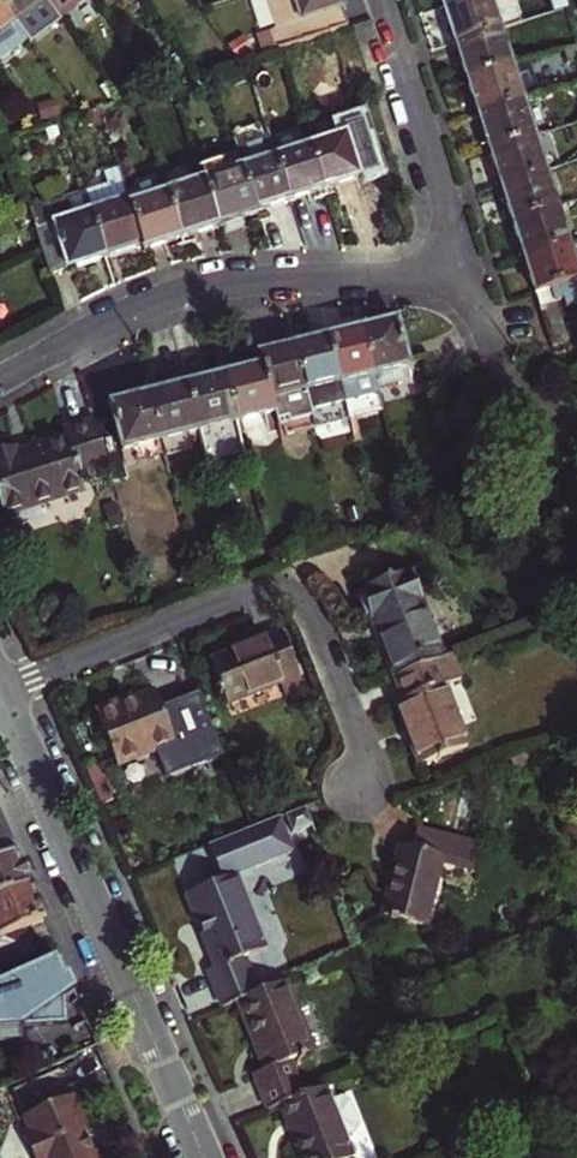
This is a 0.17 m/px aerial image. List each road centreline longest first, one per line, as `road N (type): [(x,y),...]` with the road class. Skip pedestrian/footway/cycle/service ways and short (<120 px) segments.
road 1 (residential): [(1,689),(240,597),(282,594),(317,621),(361,732),(365,788)]
road 2 (residential): [(205,1157),(1,689)]
road 3 (residential): [(0,378),(113,315),(193,287),(468,277)]
road 4 (residential): [(468,277),(380,0)]

